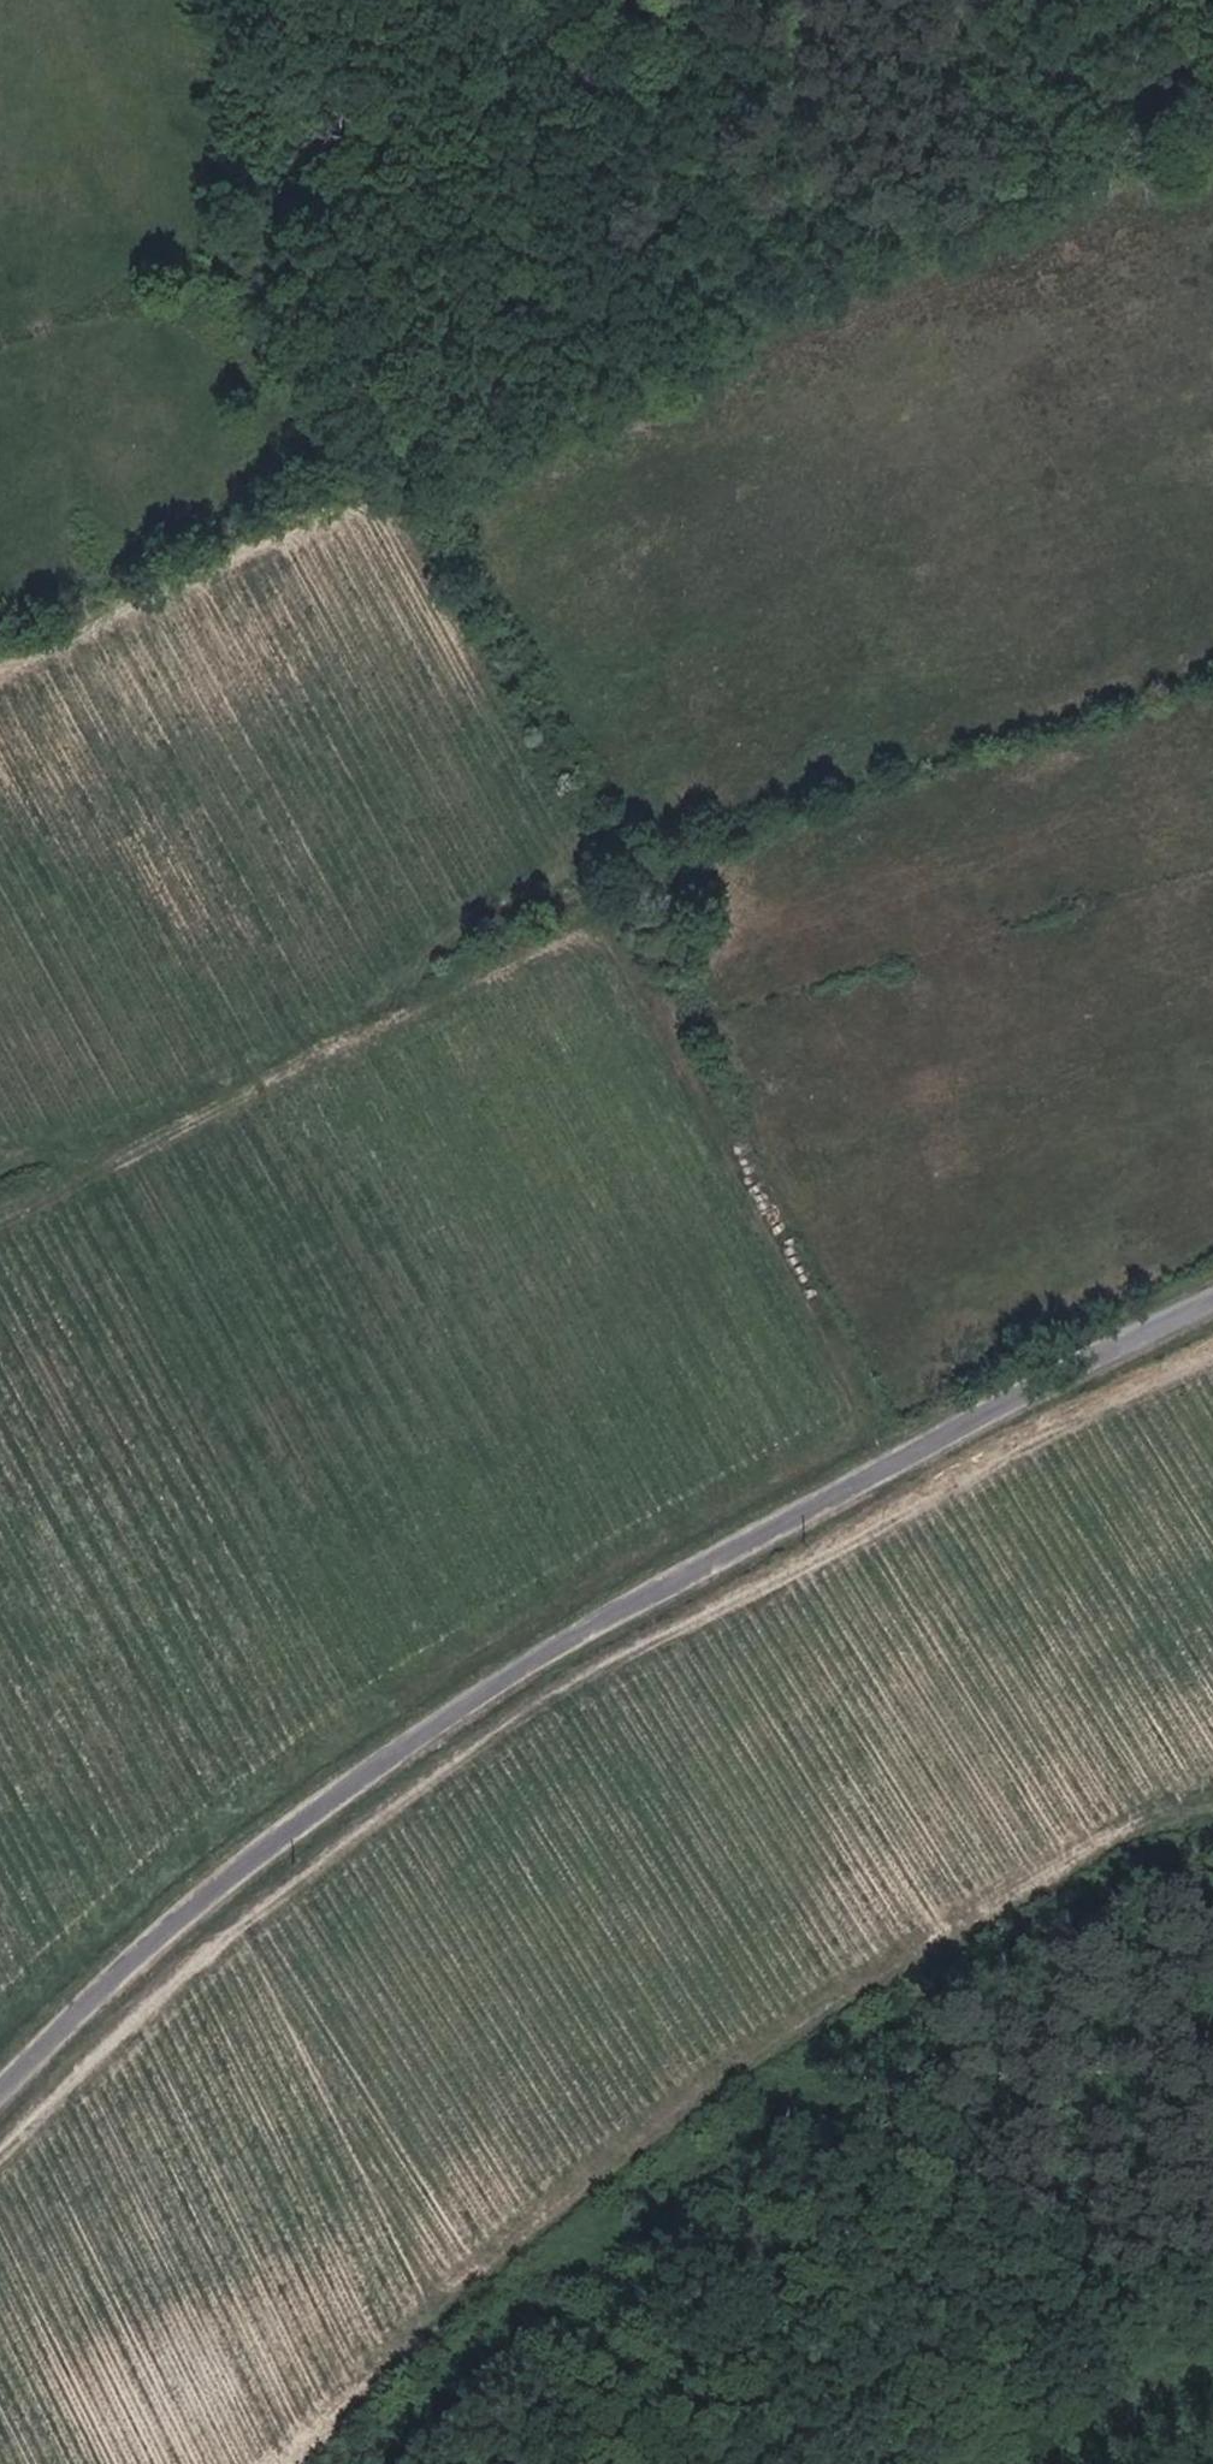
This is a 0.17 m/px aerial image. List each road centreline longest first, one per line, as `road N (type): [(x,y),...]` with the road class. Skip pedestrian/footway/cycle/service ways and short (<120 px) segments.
road 1 (unclassified): [(0,2092),(228,1877),(431,1727),(933,1445),(1212,1303)]

